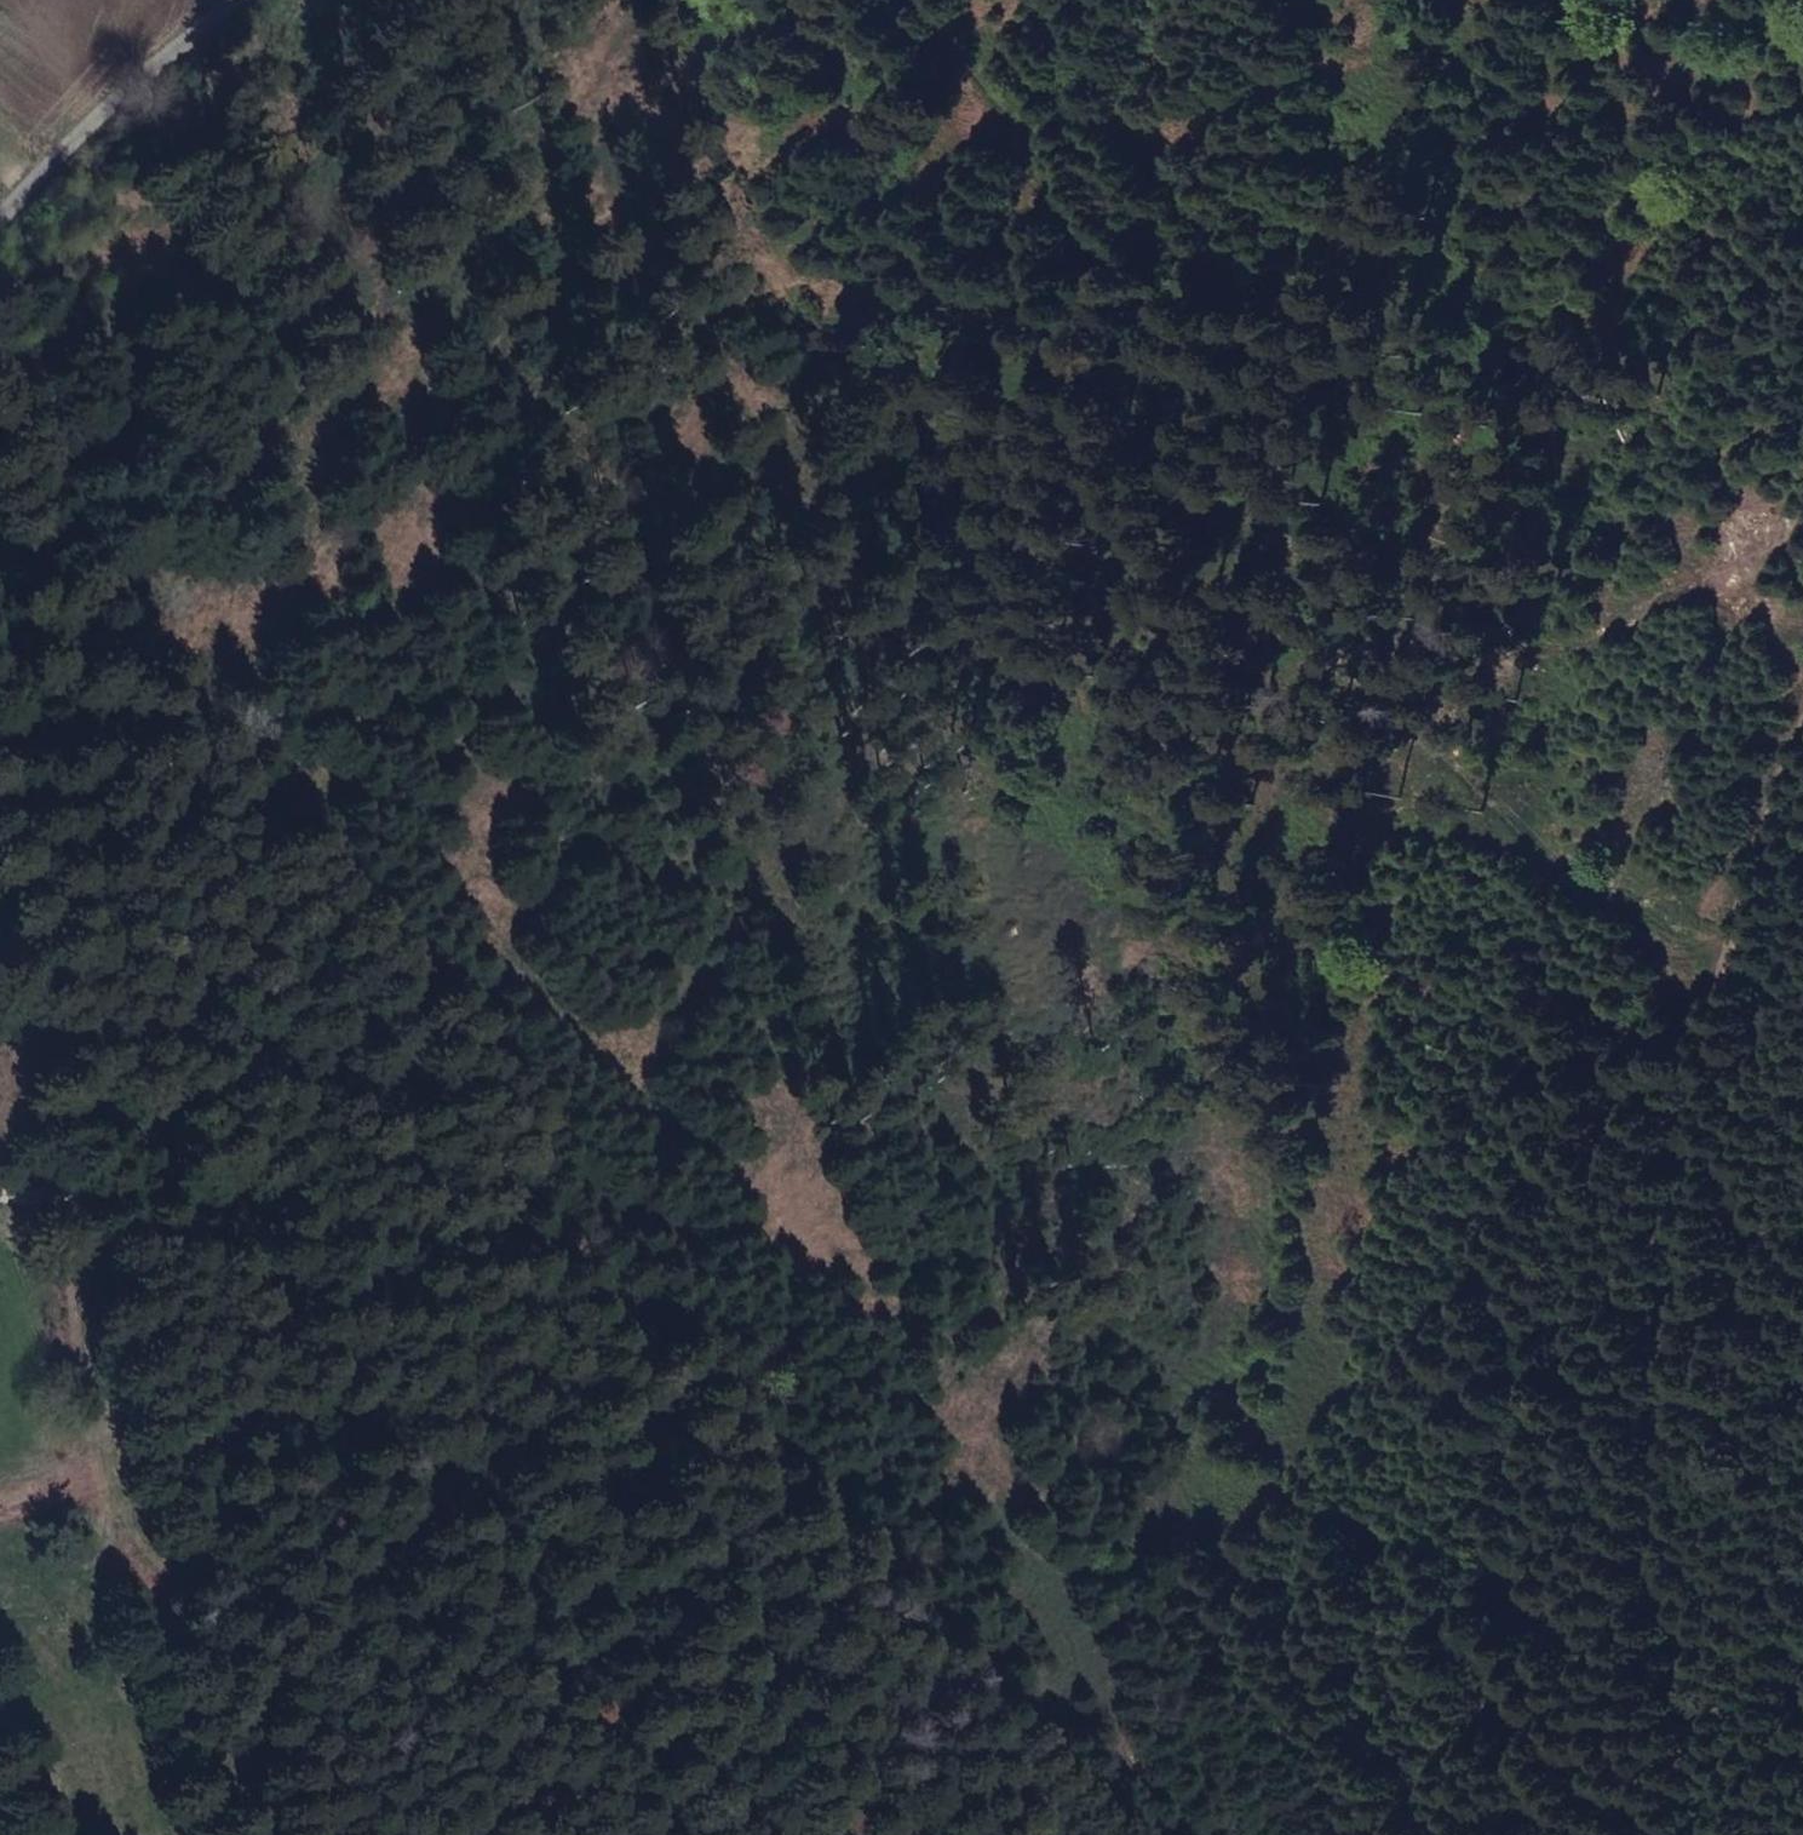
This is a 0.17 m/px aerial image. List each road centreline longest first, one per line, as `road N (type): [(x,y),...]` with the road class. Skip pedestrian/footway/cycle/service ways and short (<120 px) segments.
road 1 (track): [(0,1189),(386,1216),(611,1286),(882,1613),(1098,1834)]
road 2 (track): [(1686,1834),(1674,1681),(1668,1349),(1701,1041),(1802,709)]
road 3 (unclassified): [(229,0),(0,214)]

